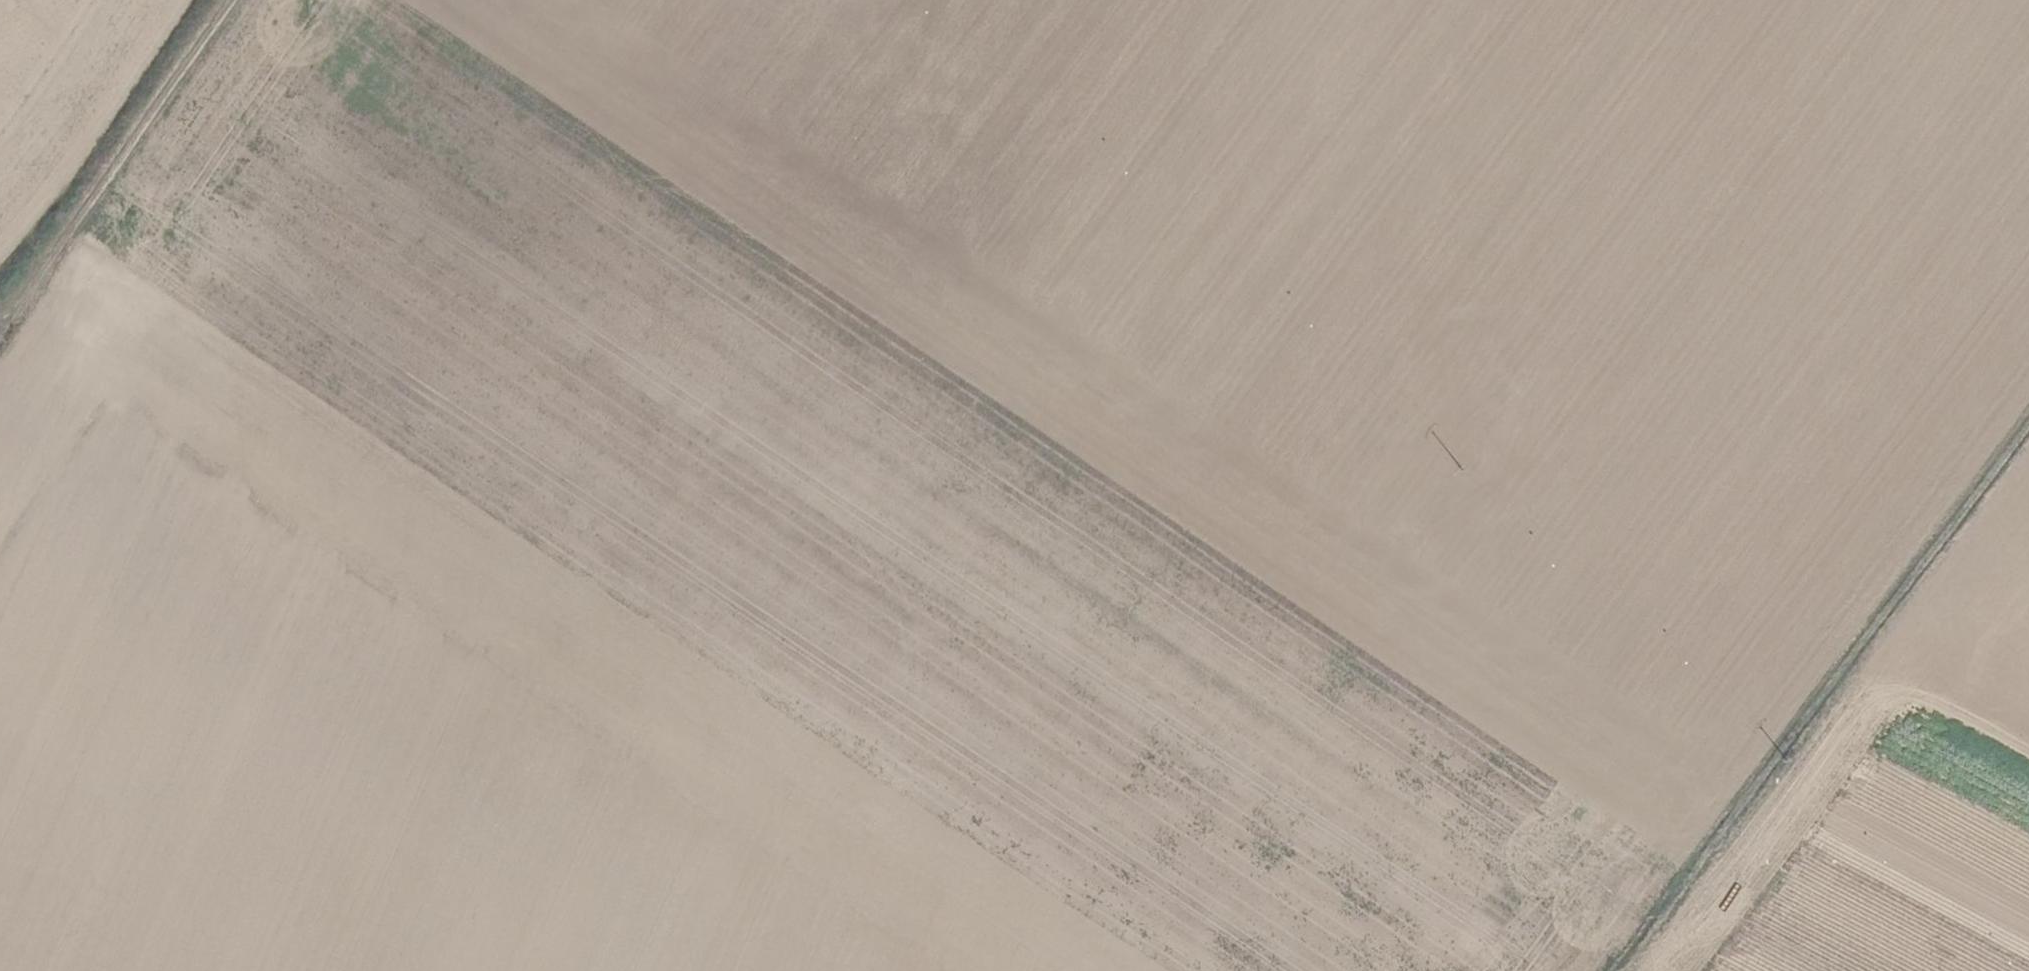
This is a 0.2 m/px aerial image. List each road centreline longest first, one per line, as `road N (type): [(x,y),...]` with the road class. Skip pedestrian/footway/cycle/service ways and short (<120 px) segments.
road 1 (track): [(2028,425),(1623,970)]
road 2 (track): [(230,0),(0,322)]

